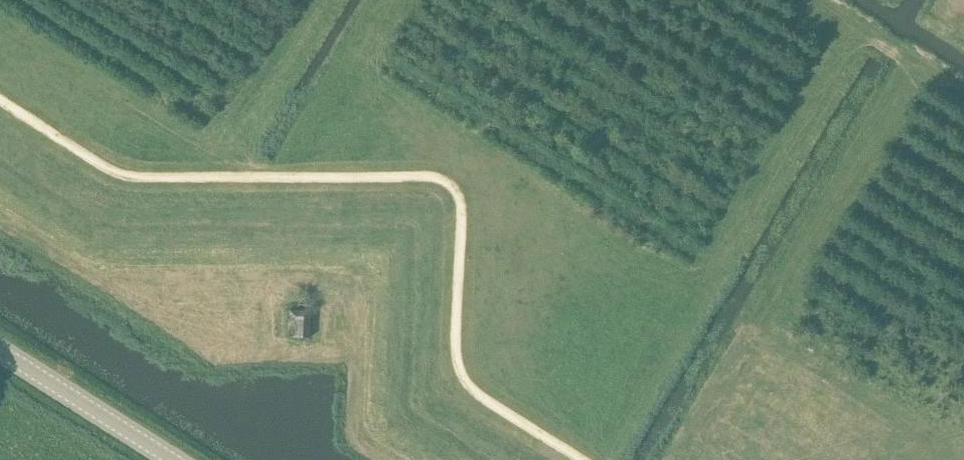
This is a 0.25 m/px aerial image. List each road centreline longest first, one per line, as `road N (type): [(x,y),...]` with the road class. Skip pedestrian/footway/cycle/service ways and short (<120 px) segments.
road 1 (tertiary): [(174,459),(0,350)]

